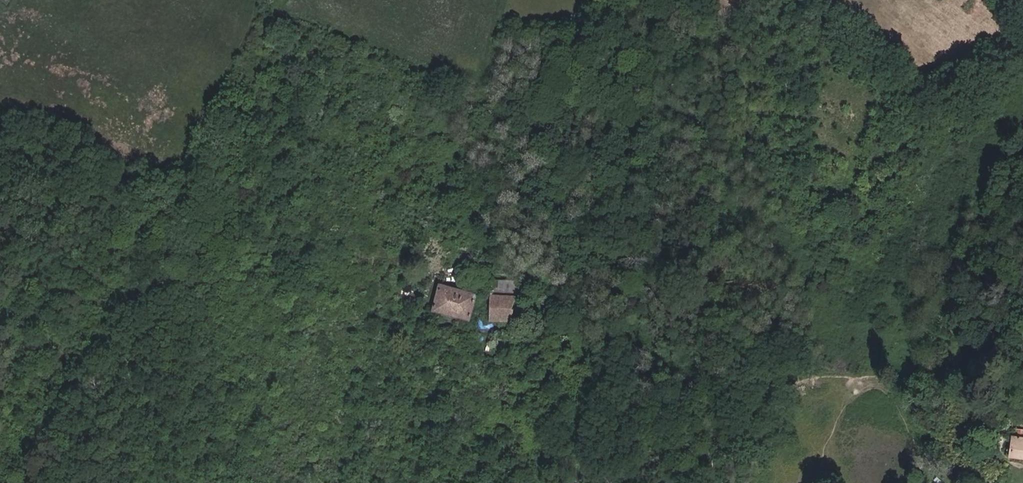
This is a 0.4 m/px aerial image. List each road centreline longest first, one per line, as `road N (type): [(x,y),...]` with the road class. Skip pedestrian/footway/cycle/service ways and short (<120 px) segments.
road 1 (track): [(697,482),(717,442),(725,361),(706,294),(708,181),(702,141),(637,22),(633,0)]

